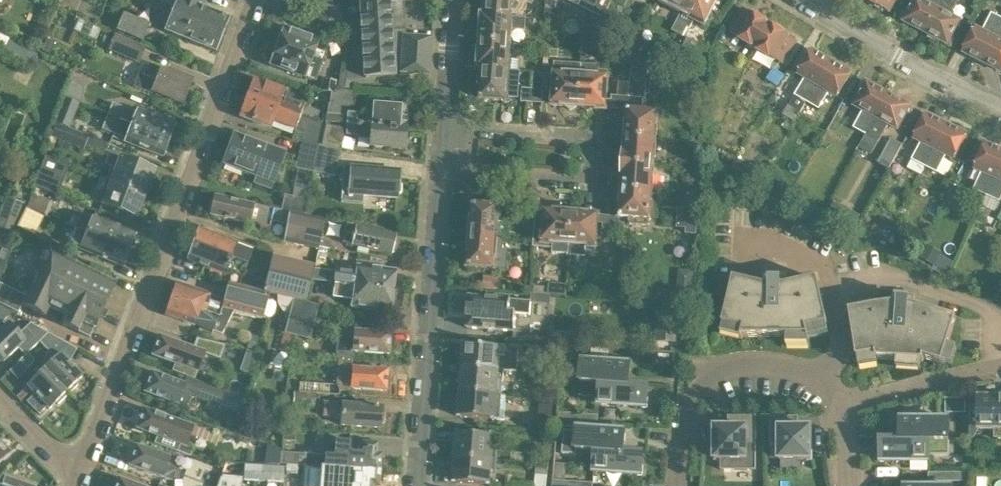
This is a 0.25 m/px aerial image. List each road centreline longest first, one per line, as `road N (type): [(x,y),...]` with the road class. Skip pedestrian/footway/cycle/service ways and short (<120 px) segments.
road 1 (residential): [(79,476),(254,0)]
road 2 (residential): [(847,485),(839,405),(795,372),(749,366),(708,379),(693,396),(682,420),(680,485)]
road 3 (residential): [(438,174),(580,182),(596,156),(574,137),(442,123)]
road 4 (residential): [(438,174),(416,485)]
road 5 (residential): [(1000,114),(797,0)]
road 6 (residential): [(451,0),(442,123)]

